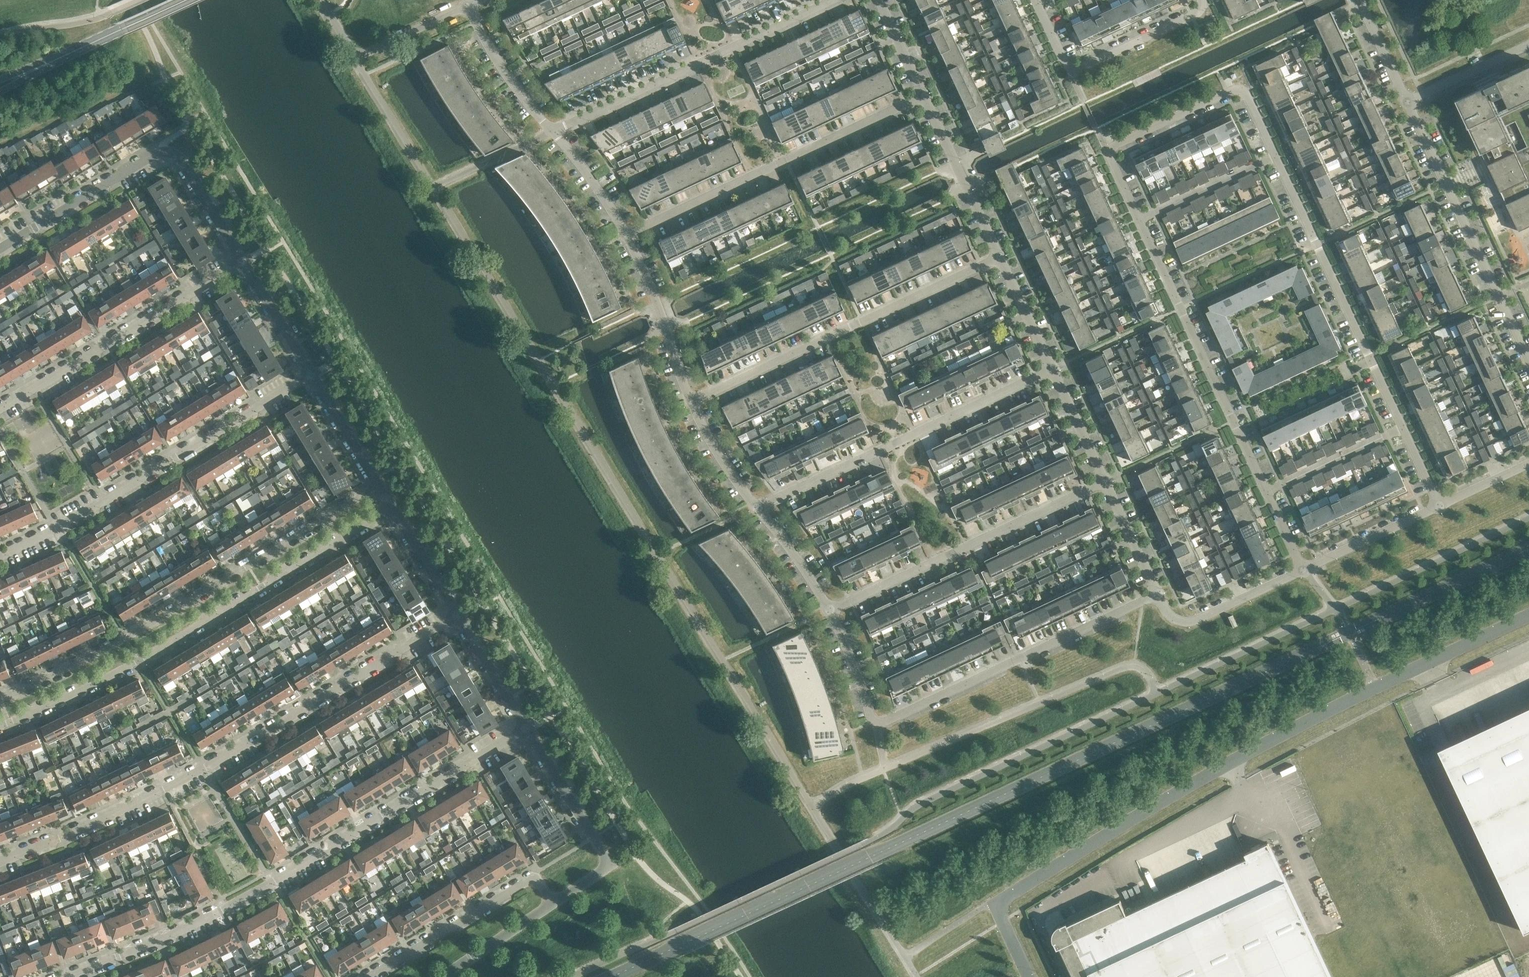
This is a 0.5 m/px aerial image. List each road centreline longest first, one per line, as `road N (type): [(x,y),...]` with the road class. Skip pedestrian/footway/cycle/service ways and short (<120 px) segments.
road 1 (residential): [(1440,507),(1242,87),(1107,149),(1303,570)]
road 2 (unclassified): [(1032,976),(997,903),(1229,762),(1528,618)]
road 3 (residential): [(0,860),(165,789),(459,616)]
road 4 (residential): [(75,976),(276,885),(524,730)]
road 5 (residential): [(0,728),(181,643),(394,505)]
road 6 (residential): [(0,699),(126,640),(380,484)]
road 7 (residential): [(0,561),(311,376)]
road 8 (residential): [(691,401),(1000,259)]
road 9 (residential): [(626,234),(923,95)]
road 10 (residential): [(758,507),(1052,371)]
road 11 (residential): [(552,131),(833,0)]
road 12 (residential): [(875,722),(1157,595)]
road 13 (residential): [(833,608),(1104,482)]
road 14 (residential): [(0,412),(246,262)]
road 15 (residential): [(1528,364),(1407,105)]
road 16 (residential): [(1038,0),(1071,71),(1207,8),(1203,0)]
road 17 (residential): [(554,904),(531,881),(372,976)]
road 18 (residential): [(0,249),(165,148)]
road 19 (secondary): [(15,78),(183,0)]
road 20 (residential): [(923,95),(1000,259)]
road 21 (residential): [(691,401),(626,234)]
road 22 (residential): [(1157,595),(1175,617),(1191,621),(1303,570)]
road 23 (residential): [(608,866),(524,730)]
road 24 (residential): [(552,131),(468,5)]
road 25 (residential): [(1303,570),(1440,507)]
road 26 (residential): [(246,262),(165,148)]
road 27 (residential): [(1528,47),(1407,105)]
road 28 (residential): [(524,730),(459,616)]
road 29 (residential): [(311,376),(246,262)]
road 30 (residential): [(434,188),(552,131)]
road 31 (unclassified): [(446,976),(554,904)]
road 32 (residential): [(459,616),(394,505)]
road 33 (residential): [(380,484),(311,376)]
road 34 (residential): [(626,234),(552,131)]
road 35 (residential): [(353,58),(468,5)]
road 36 (residential): [(833,608),(758,507)]
road 37 (residential): [(758,507),(691,401)]
road 38 (residential): [(1104,482),(1157,595)]
road 39 (residential): [(1000,259),(1052,371)]
road 40 (residential): [(1052,371),(1104,482)]
road 41 (residential): [(875,722),(833,608)]

